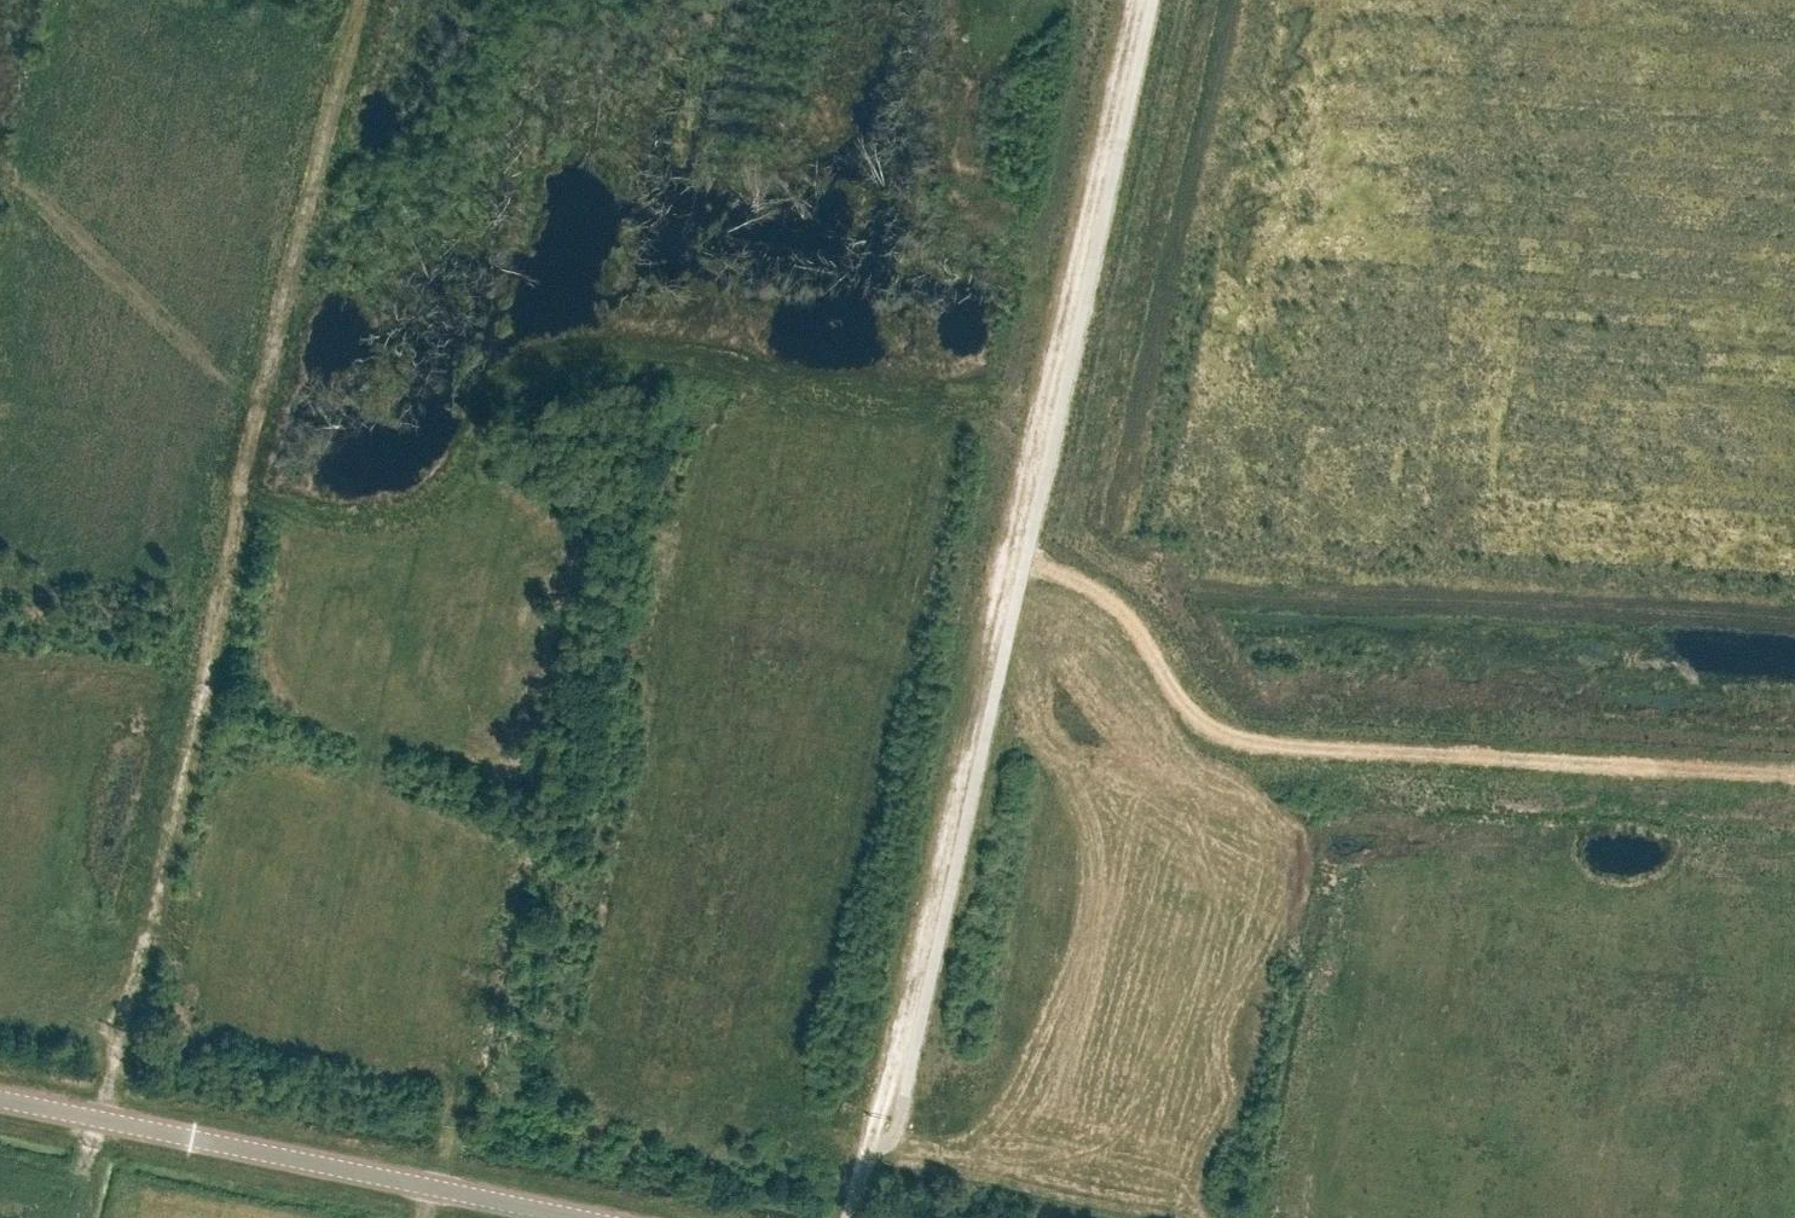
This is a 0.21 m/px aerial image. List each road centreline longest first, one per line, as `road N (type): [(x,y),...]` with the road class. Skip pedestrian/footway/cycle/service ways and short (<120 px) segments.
road 1 (track): [(1794,774),(1260,744),(1216,733),(1186,710),(1101,589),(1004,563)]
road 2 (track): [(860,1188),(1004,563)]
road 3 (unclassified): [(585,1217),(0,1098)]
road 4 (track): [(1004,563),(1132,0)]

